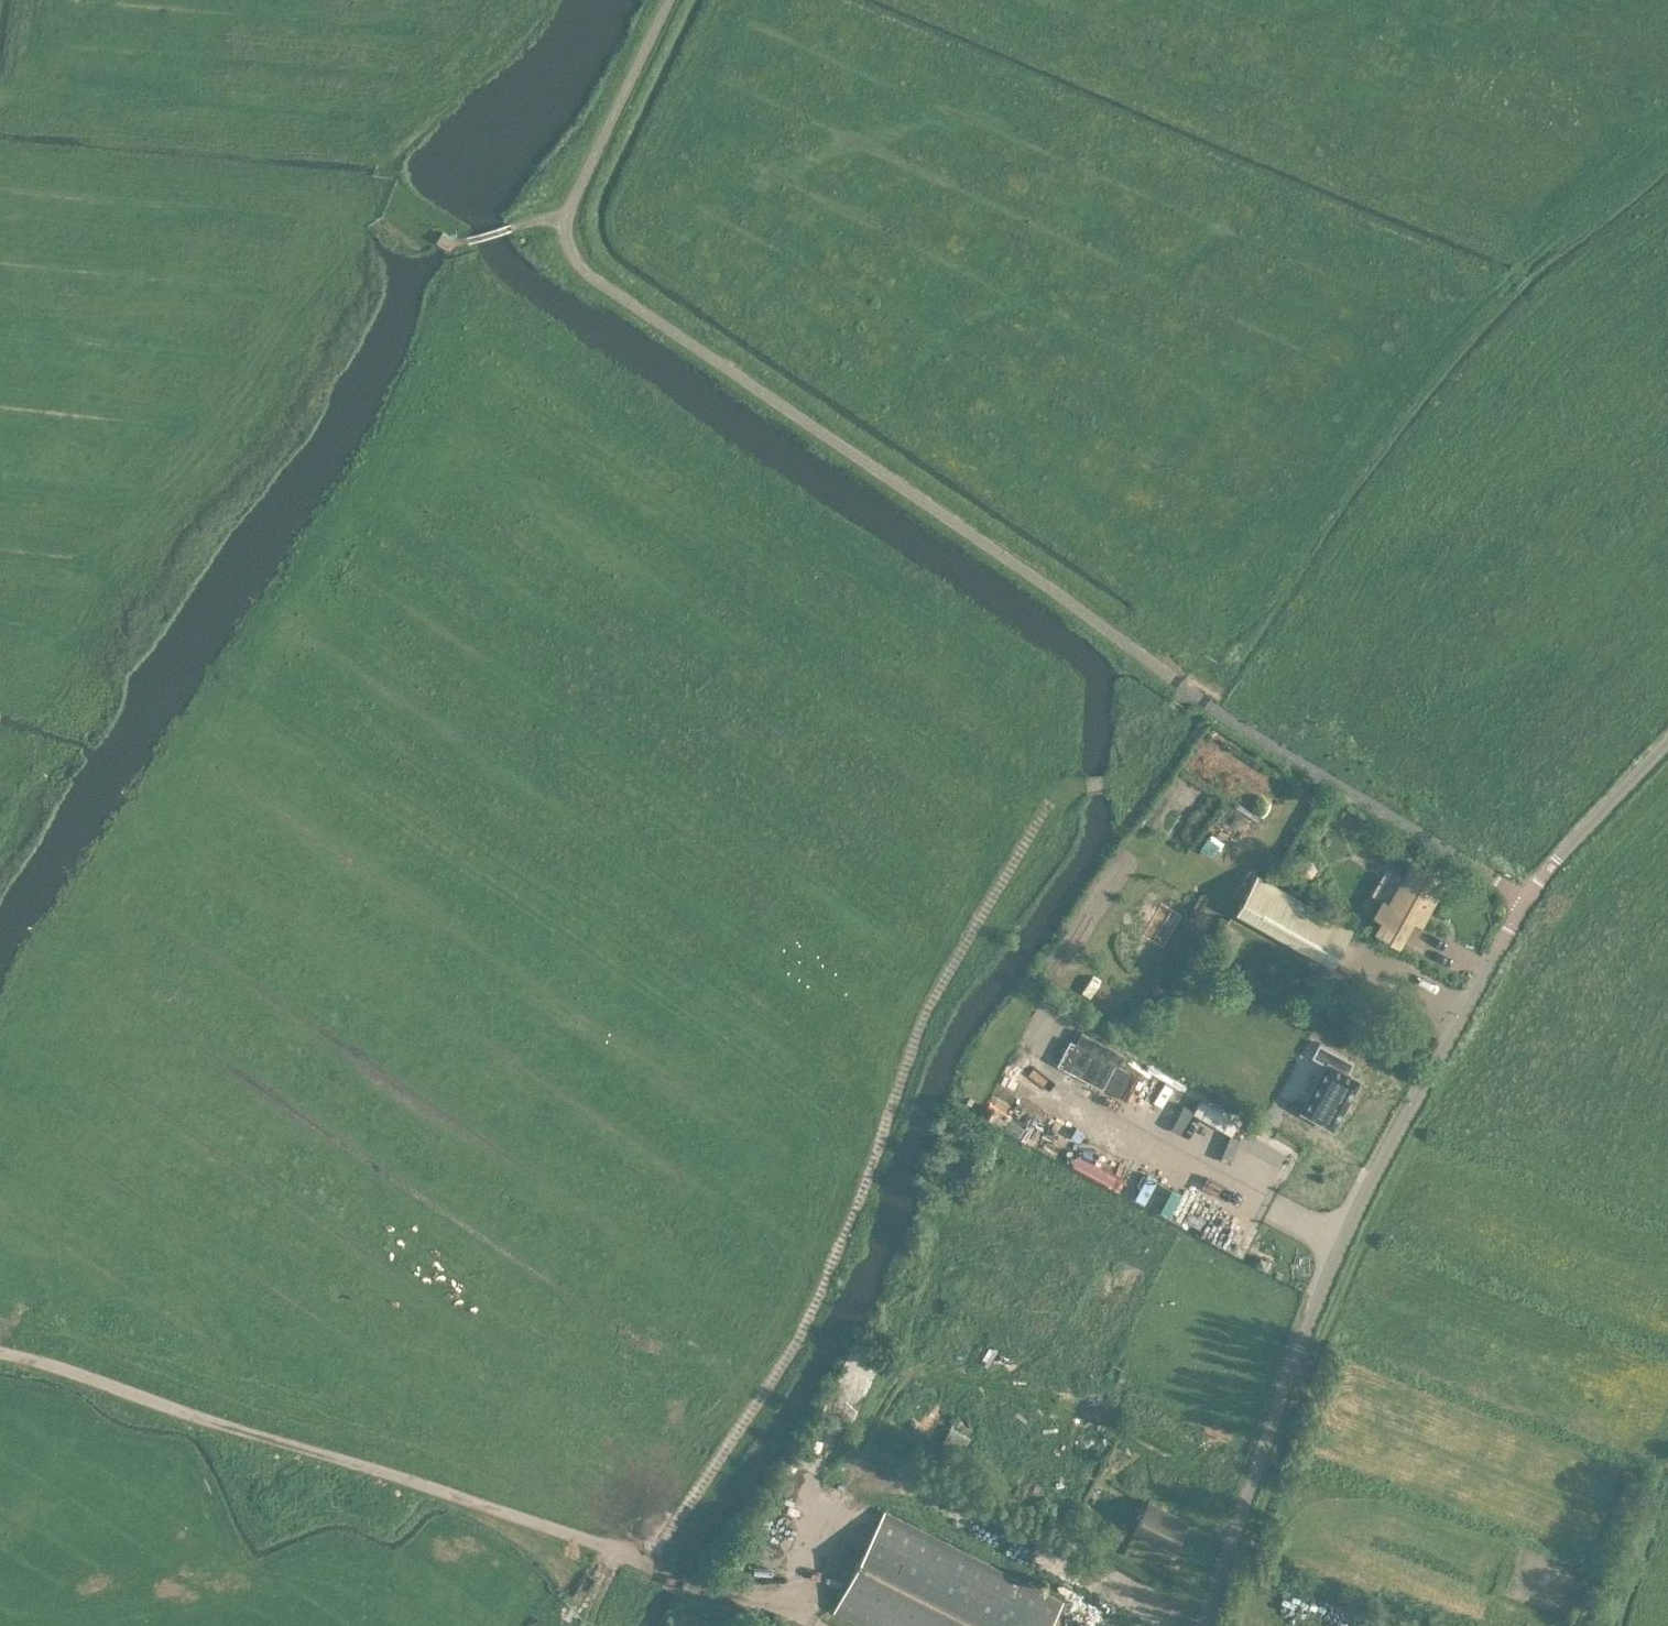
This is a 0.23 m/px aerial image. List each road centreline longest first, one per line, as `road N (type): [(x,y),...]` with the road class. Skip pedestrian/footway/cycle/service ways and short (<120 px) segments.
road 1 (unclassified): [(1203,1625),(1319,1293),(1370,1187),(1512,919),(1578,832),(1667,736)]
road 2 (track): [(618,1549),(648,1563),(782,1373),(835,1257),(928,1010),(1053,799),(1076,782)]
road 3 (track): [(1667,154),(1539,255),(1499,298),(1338,490),(1171,716)]
road 4 (track): [(0,1350),(618,1549),(577,1607)]

